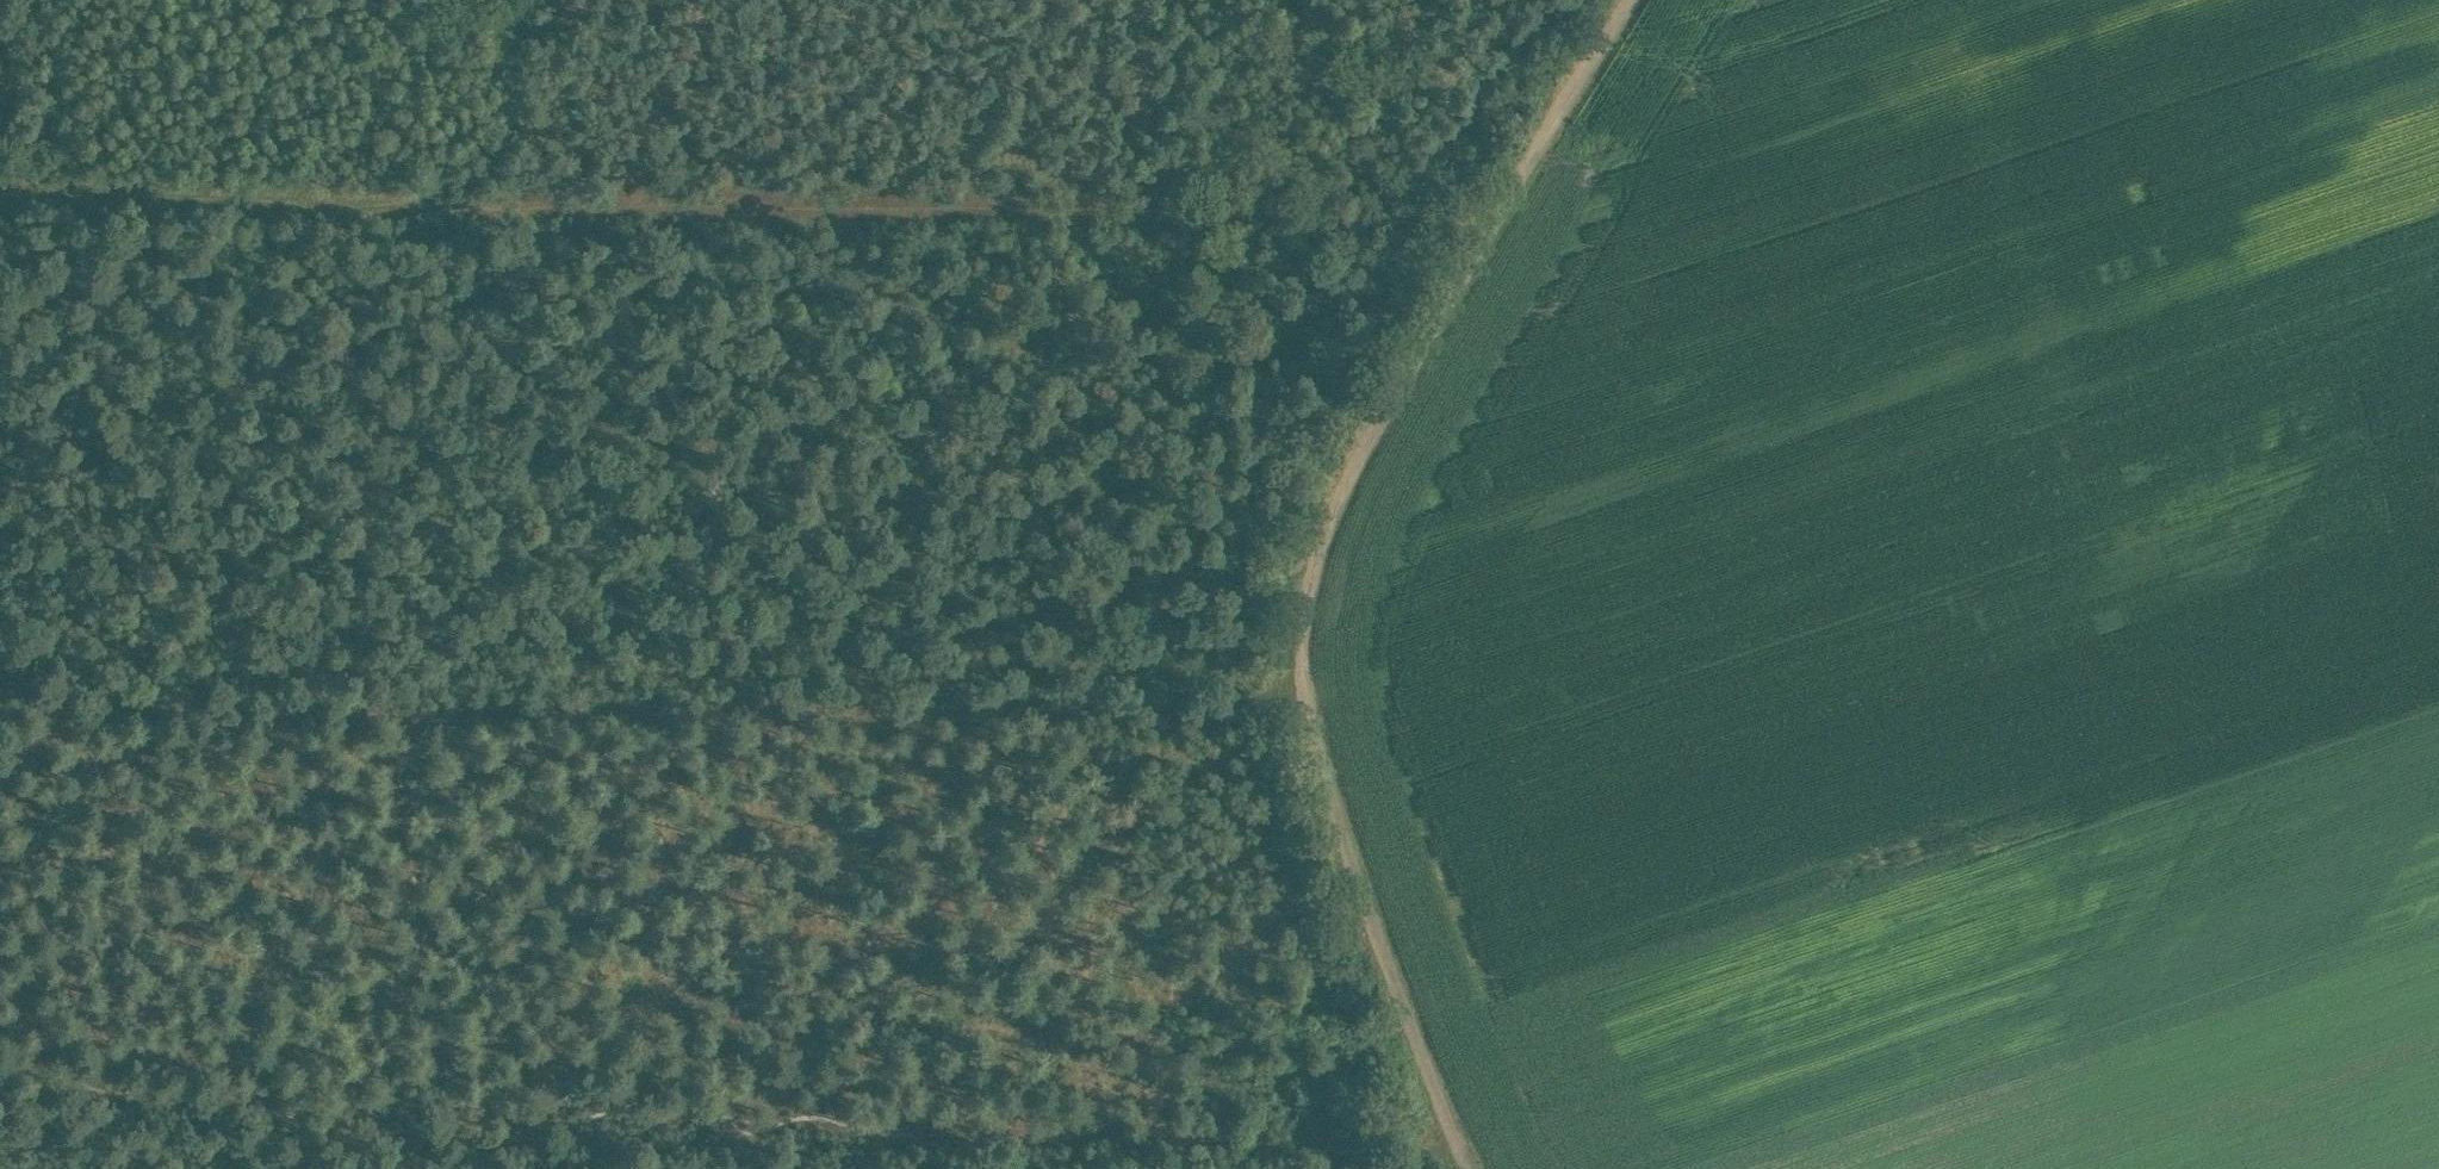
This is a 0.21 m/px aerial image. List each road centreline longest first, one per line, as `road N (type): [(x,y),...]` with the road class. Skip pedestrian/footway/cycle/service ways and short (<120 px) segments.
road 1 (track): [(1303,709),(1293,598),(1327,483),(1483,216),(0,193)]
road 2 (track): [(0,705),(1303,709)]
road 3 (track): [(1454,1155),(1349,879),(1303,709)]
road 4 (track): [(1483,216),(1615,0)]

